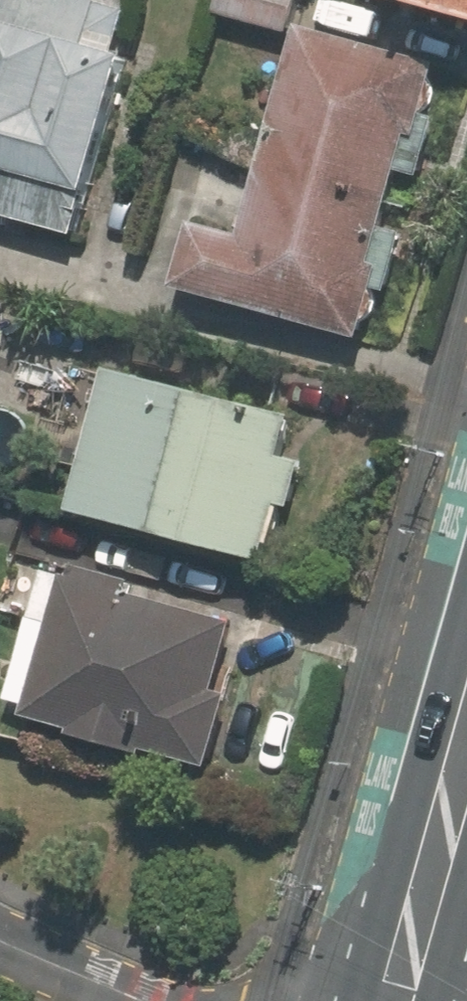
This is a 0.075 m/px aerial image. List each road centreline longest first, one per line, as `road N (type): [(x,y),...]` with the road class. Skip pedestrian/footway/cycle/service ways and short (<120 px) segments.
road 1 (primary): [(466,745),(395,1000)]
road 2 (residential): [(143,1000),(0,939)]

